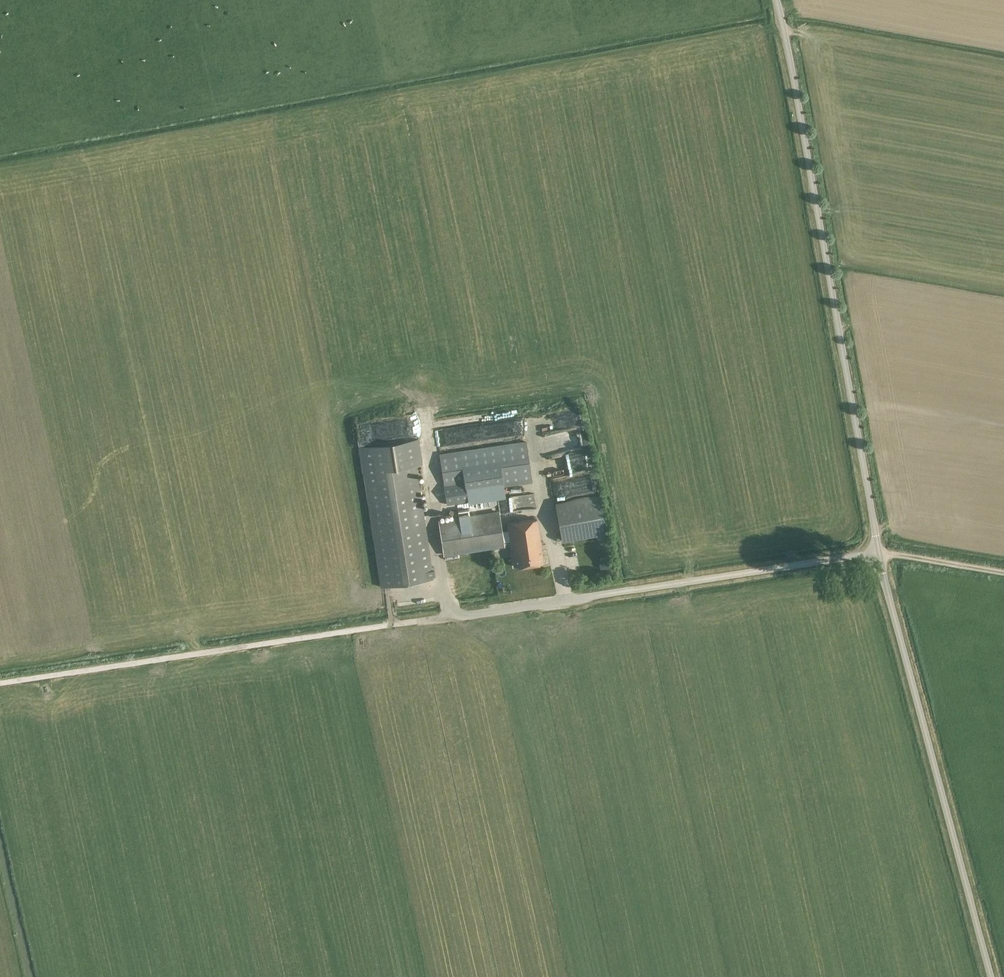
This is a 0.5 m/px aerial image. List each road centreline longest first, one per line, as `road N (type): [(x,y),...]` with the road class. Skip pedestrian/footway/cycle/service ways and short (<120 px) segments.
road 1 (unclassified): [(0,681),(878,554)]
road 2 (unclassified): [(878,554),(776,0)]
road 3 (unclassified): [(990,976),(878,554)]
road 4 (track): [(1003,572),(878,554)]

